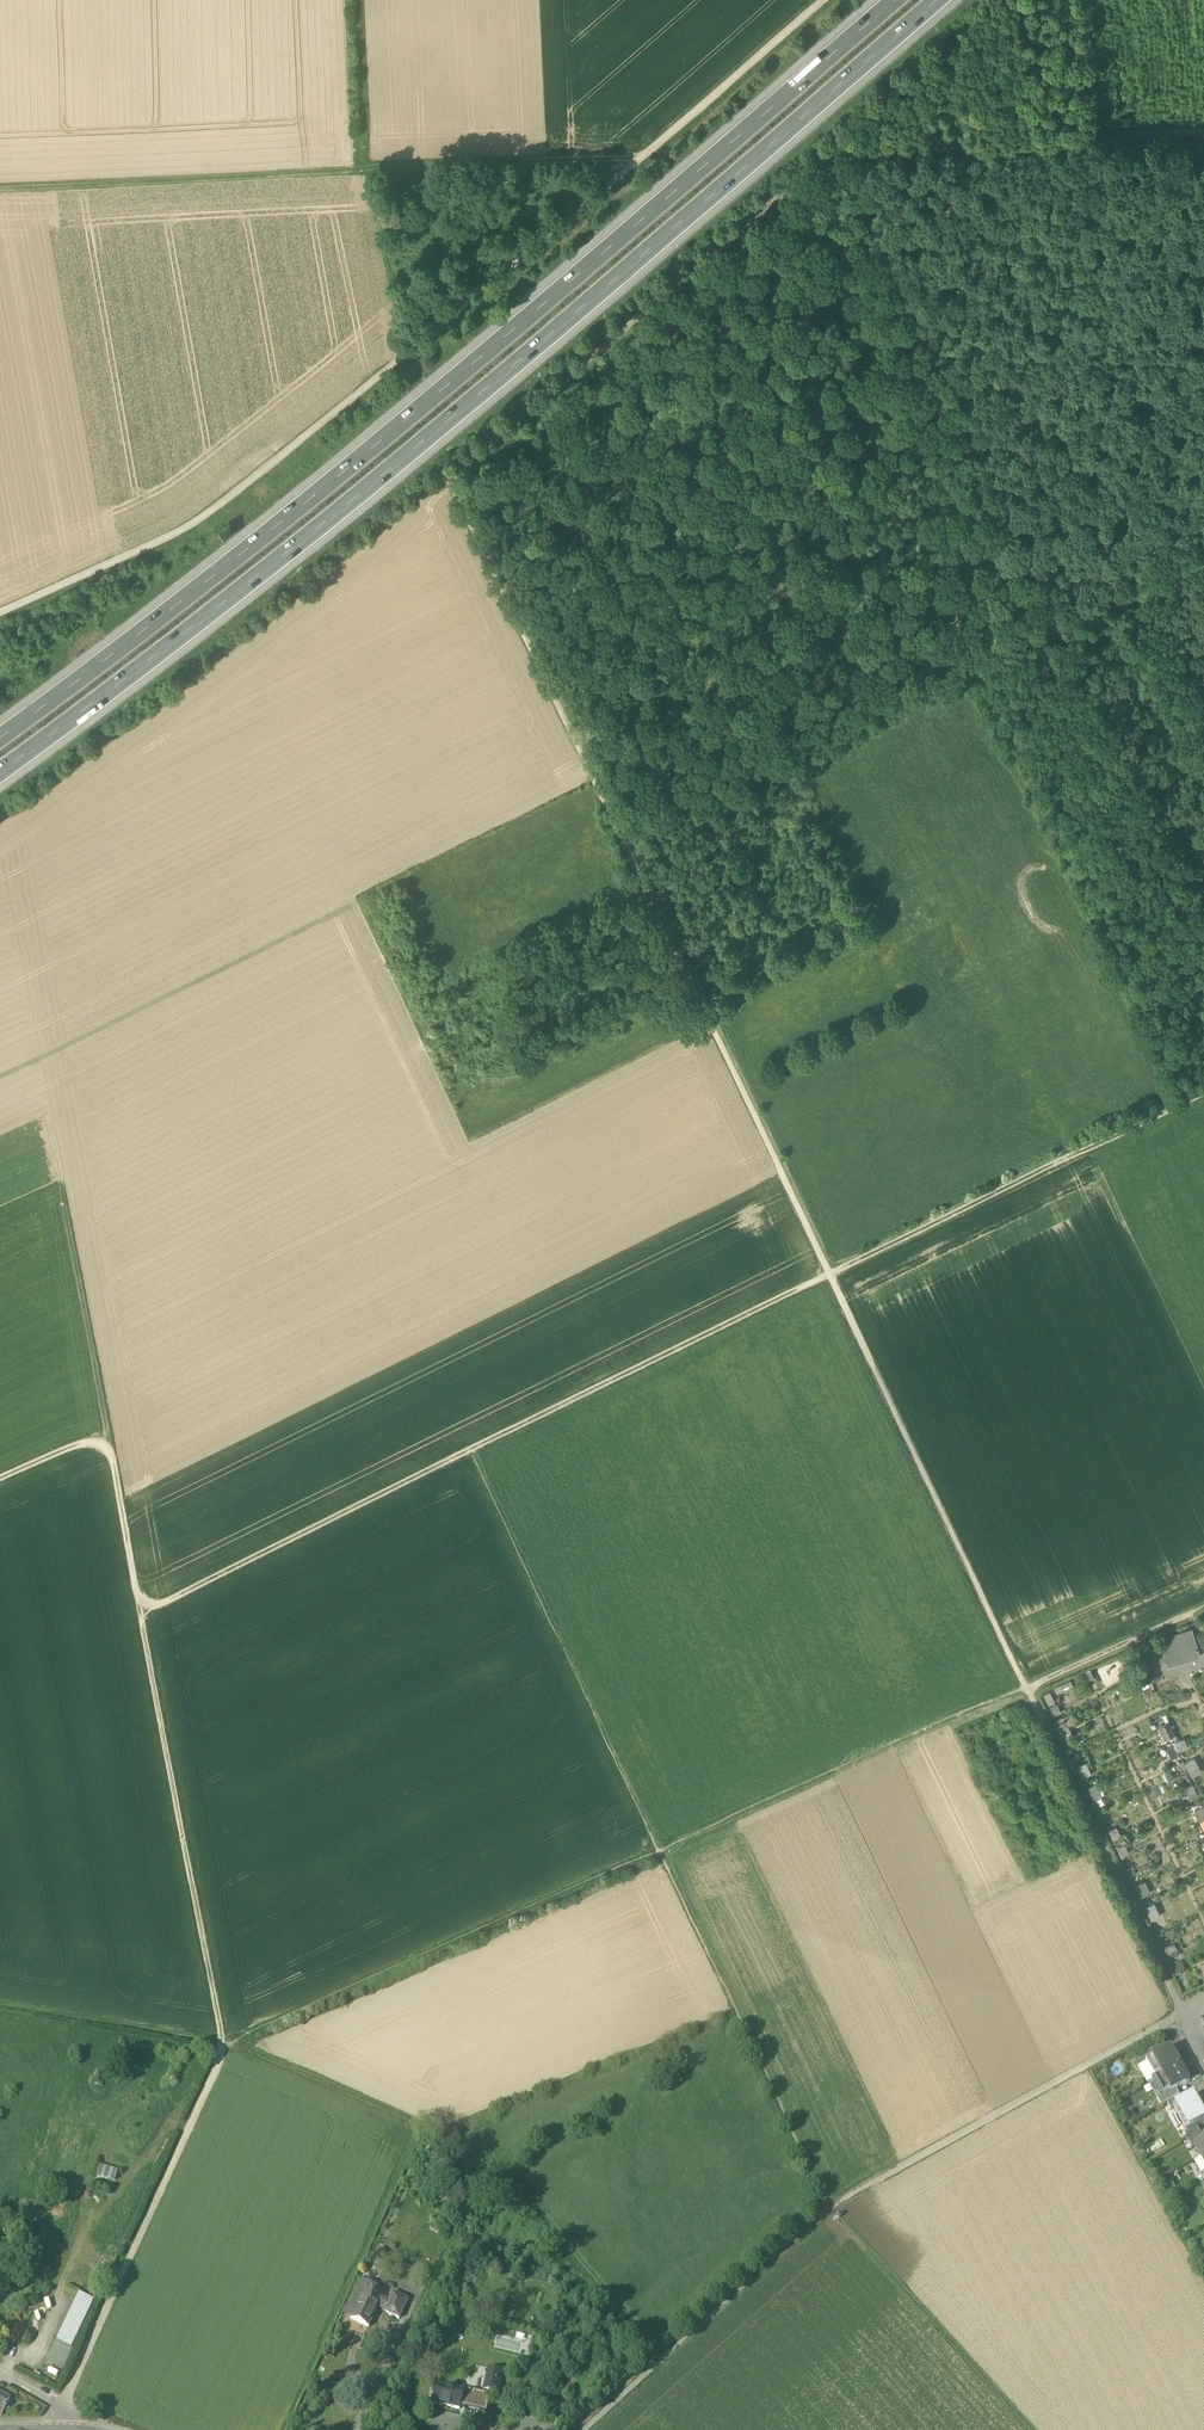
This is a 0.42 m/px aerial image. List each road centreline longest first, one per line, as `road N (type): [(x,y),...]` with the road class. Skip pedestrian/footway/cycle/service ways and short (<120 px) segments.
road 1 (track): [(1203,134),(840,150),(455,478),(453,488),(1026,1688)]
road 2 (motorway): [(0,769),(424,433),(930,0)]
road 3 (track): [(139,1614),(1203,1093)]
road 4 (motorway): [(888,0),(413,408),(0,731)]
road 5 (track): [(0,610),(173,534),(214,507),(635,165),(820,0)]
road 6 (track): [(617,827),(1203,550)]
road 7 (track): [(0,190),(635,165)]
road 8 (track): [(655,1843),(258,2025),(225,2048)]
road 9 (track): [(139,1614),(225,2048)]
road 10 (track): [(225,2048),(63,2407)]
road 11 (track): [(0,1477),(107,1430),(139,1614)]

